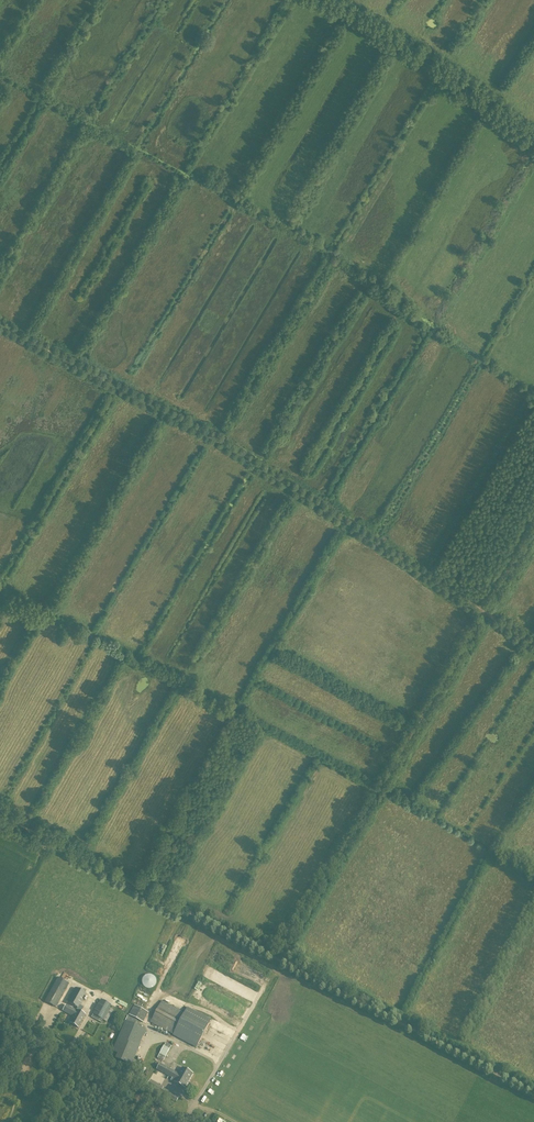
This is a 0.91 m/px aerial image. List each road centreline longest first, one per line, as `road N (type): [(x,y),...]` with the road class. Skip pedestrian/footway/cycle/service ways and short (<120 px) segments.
road 1 (track): [(0,329),(224,444),(533,644)]
road 2 (track): [(533,1093),(0,813)]
road 3 (track): [(533,529),(278,959)]
road 4 (track): [(329,0),(444,65),(533,135)]
road 5 (unclassified): [(179,1121),(0,1018)]
road 6 (track): [(264,984),(179,1121)]

